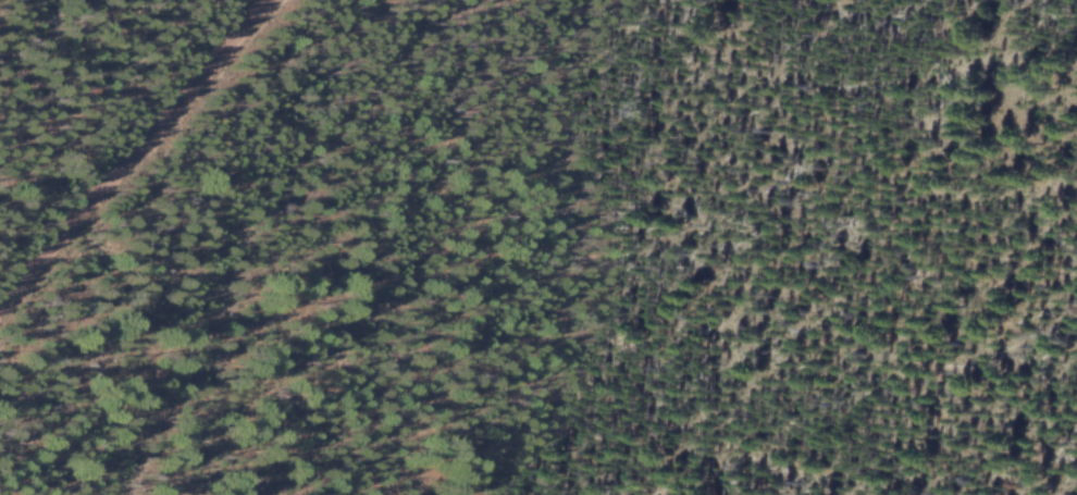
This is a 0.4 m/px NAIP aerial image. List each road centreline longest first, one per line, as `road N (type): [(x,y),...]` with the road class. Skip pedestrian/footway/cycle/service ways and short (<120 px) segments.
road 1 (residential): [(267,0),(0,305)]

